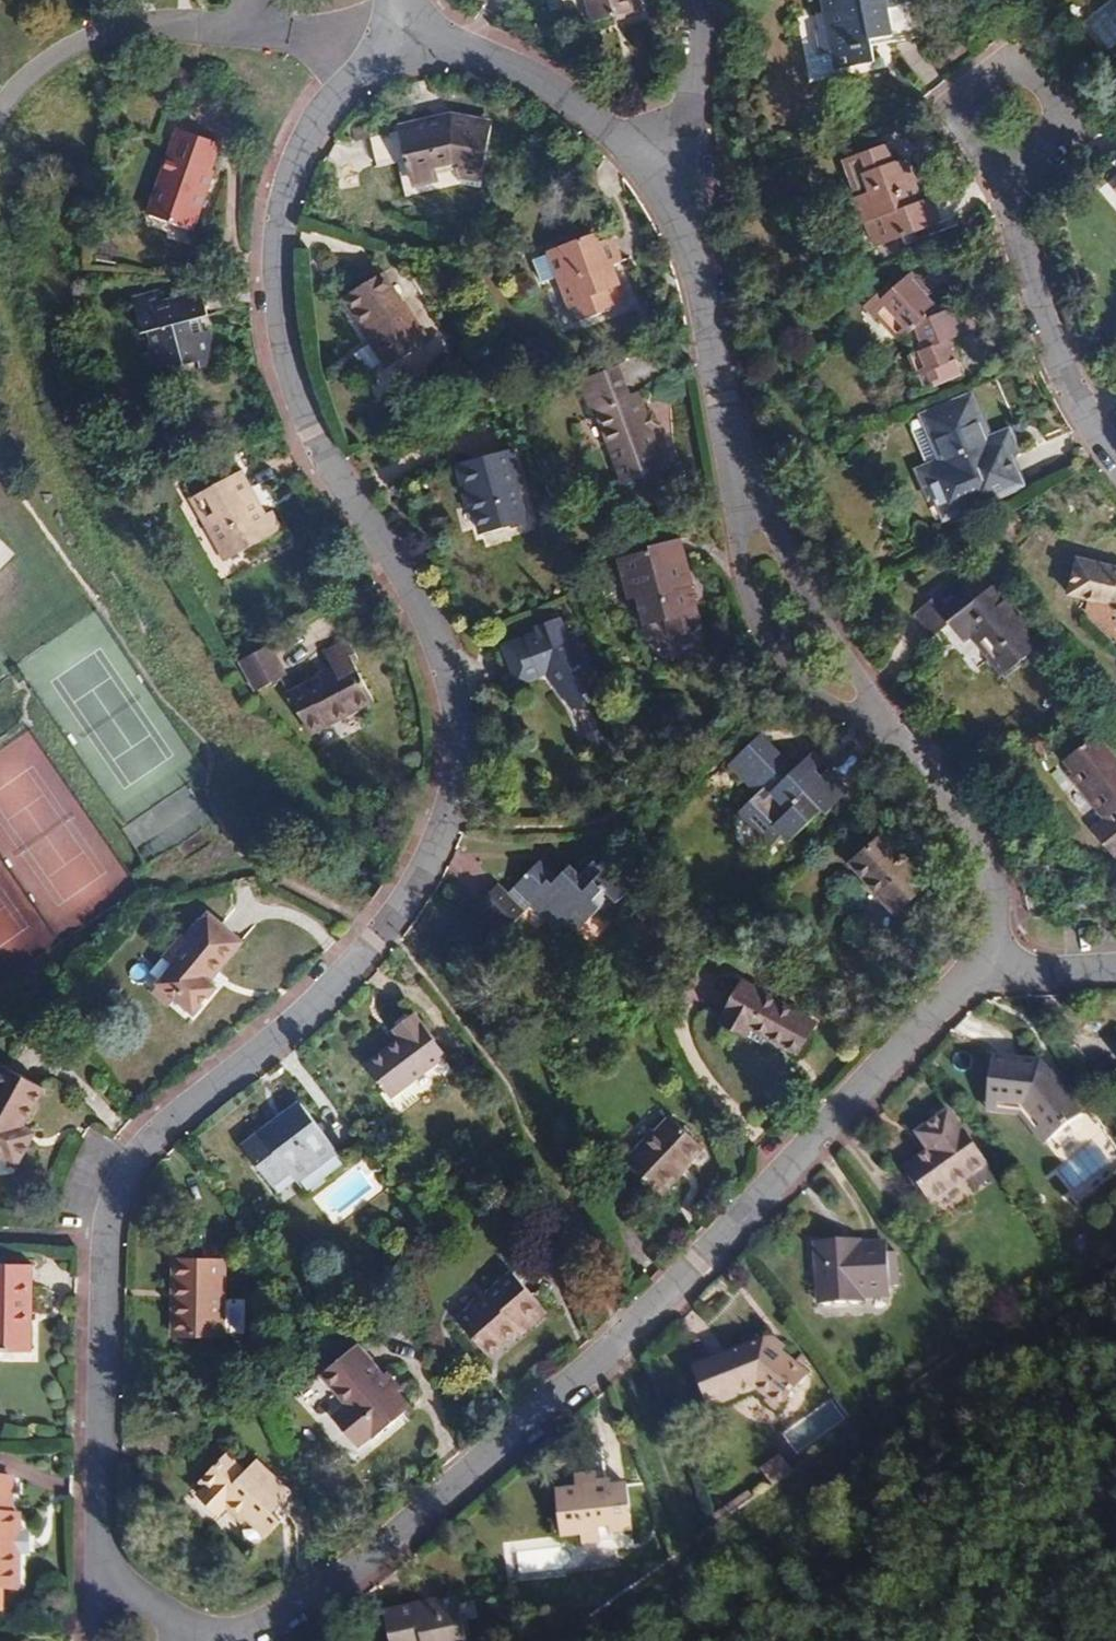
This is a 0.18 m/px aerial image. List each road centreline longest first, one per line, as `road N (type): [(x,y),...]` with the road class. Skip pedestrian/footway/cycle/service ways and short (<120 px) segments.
road 1 (residential): [(99,1574),(104,1238),(120,1175),(175,1114),(326,993),(385,925),(439,837),(451,789),(448,685),(429,627),(404,573),(307,436),(276,320),(274,258),(295,146),(319,106),(362,66),(410,45)]
road 2 (residential): [(985,966),(612,1354),(325,1593),(221,1640)]
road 3 (residential): [(733,442),(752,613),(776,661),(823,703),(901,743)]
road 4 (residential): [(901,743),(812,608),(733,442)]
road 5 (residential): [(410,45),(476,54),(550,86),(621,142),(681,215)]
road 6 (residential): [(1115,455),(1064,377),(1015,239),(1011,163)]
road 7 (residential): [(1011,163),(1039,156),(1060,129),(1058,92),(1033,68),(994,68),(967,94),(964,124),(983,153)]
road 8 (residential): [(901,743),(983,844),(995,896),(985,966)]
road 9 (residential): [(681,215),(733,442)]
road 10 (residential): [(702,0),(681,215)]
road 11 (residential): [(217,1640),(99,1574)]
road 12 (residential): [(985,966),(1115,968)]

